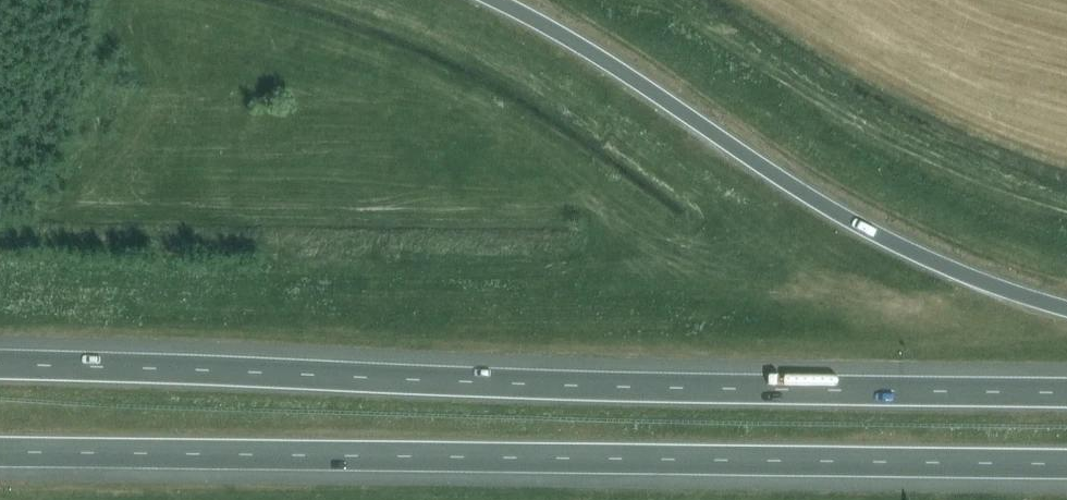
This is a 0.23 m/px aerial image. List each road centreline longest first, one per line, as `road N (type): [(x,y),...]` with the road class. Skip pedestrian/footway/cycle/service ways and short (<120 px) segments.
road 1 (trunk): [(1066,393),(0,366)]
road 2 (trunk): [(0,452),(1066,464)]
road 3 (trunk): [(1066,308),(969,276),(868,229),(495,0)]

